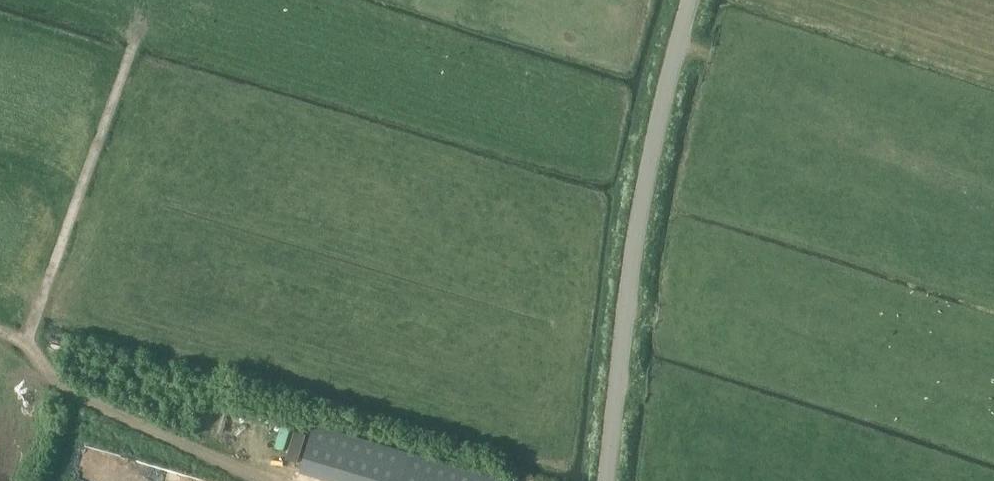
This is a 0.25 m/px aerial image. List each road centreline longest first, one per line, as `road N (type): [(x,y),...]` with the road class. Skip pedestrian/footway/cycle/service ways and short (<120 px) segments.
road 1 (unclassified): [(577,480),(622,139),(665,0)]

